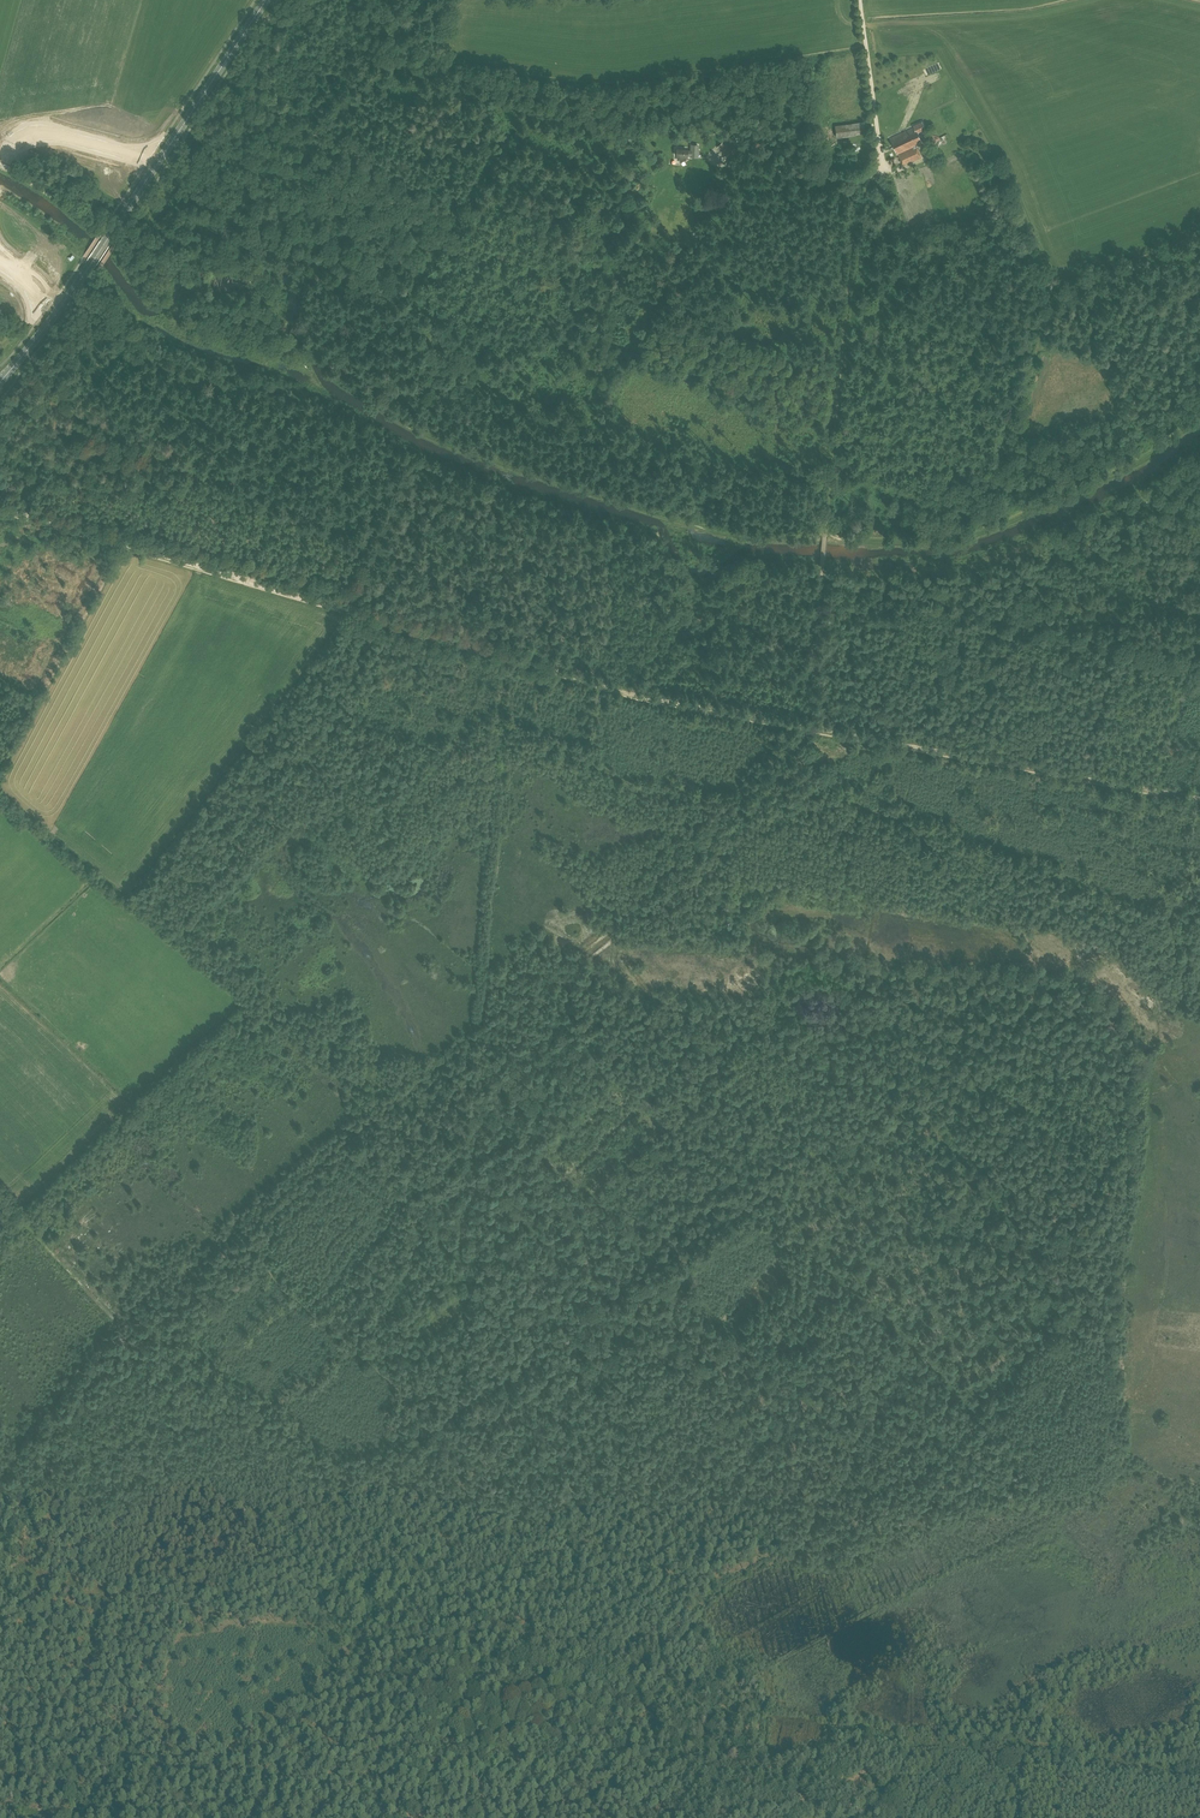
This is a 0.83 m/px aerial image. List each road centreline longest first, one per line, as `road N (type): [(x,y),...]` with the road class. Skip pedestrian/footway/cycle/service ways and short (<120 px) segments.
road 1 (track): [(822,560),(852,190),(883,166),(860,0)]
road 2 (secondary): [(0,381),(50,323),(268,0)]
road 3 (track): [(805,728),(612,691),(362,616)]
road 4 (track): [(1199,800),(805,728)]
road 5 (track): [(362,616),(55,526)]
road 6 (track): [(0,1202),(120,1323)]

